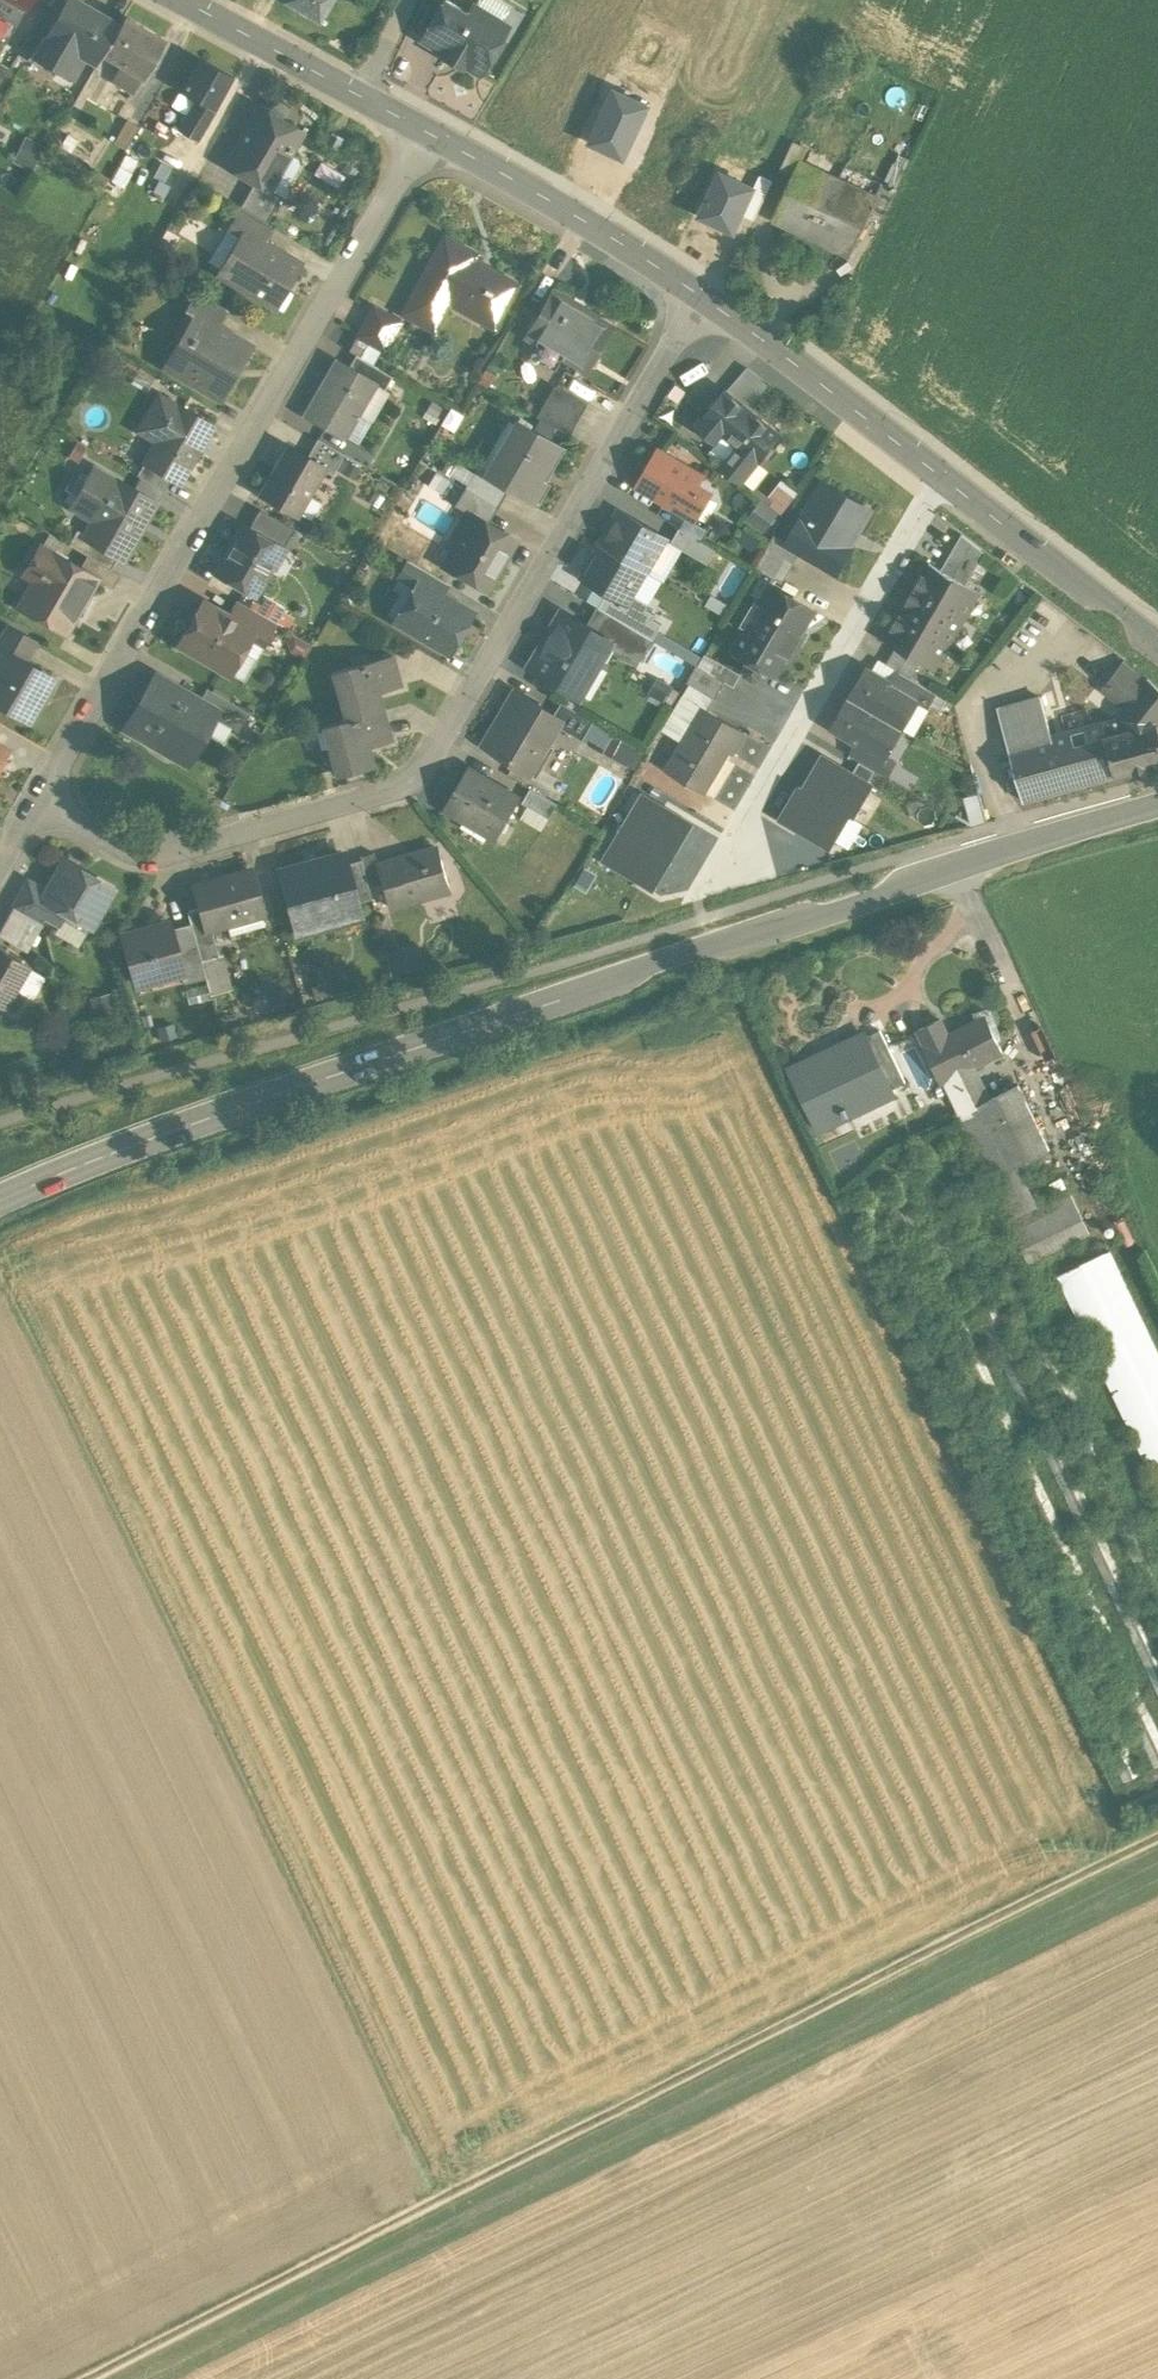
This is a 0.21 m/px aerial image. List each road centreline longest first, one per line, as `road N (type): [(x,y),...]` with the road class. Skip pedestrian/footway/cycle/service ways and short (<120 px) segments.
road 1 (secondary): [(0,1200),(671,956),(858,905),(1157,805)]
road 2 (track): [(93,2378),(1157,1839)]
road 3 (residential): [(698,293),(441,748),(412,781),(150,860),(39,804)]
road 4 (residential): [(422,131),(39,804)]
road 5 (residential): [(940,476),(742,821),(734,863)]
road 6 (tertiary): [(698,293),(422,131)]
road 7 (tertiary): [(940,476),(698,293)]
road 8 (tertiary): [(422,131),(180,0)]
road 9 (tertiary): [(1157,643),(940,476)]

